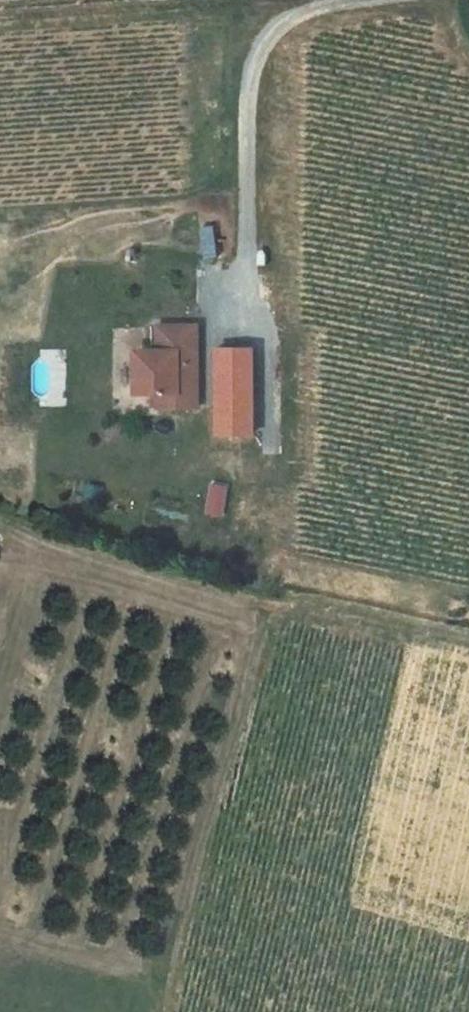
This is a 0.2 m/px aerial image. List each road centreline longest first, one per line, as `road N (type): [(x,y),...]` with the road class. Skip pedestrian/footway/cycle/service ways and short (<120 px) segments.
road 1 (track): [(41,580),(0,717)]

